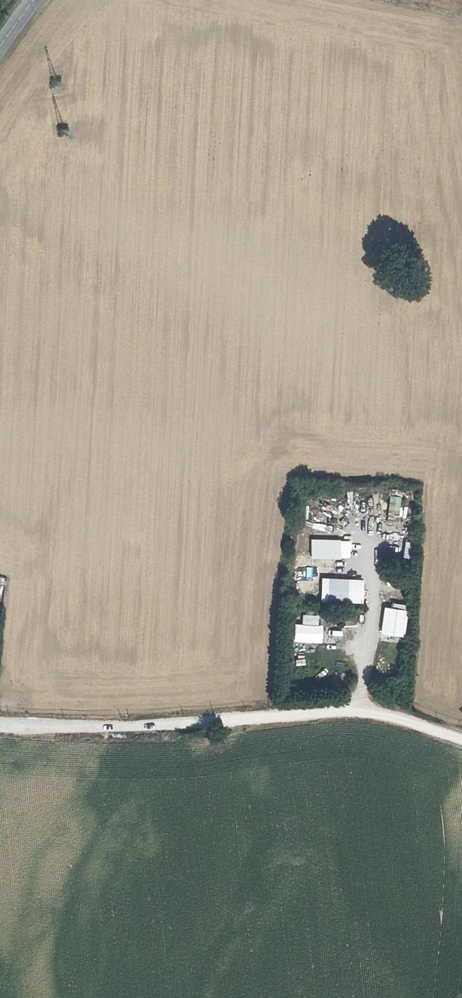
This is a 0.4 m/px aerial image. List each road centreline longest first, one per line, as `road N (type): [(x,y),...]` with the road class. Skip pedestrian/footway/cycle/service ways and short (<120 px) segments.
road 1 (unclassified): [(0,723),(115,725),(345,708),(461,740)]

